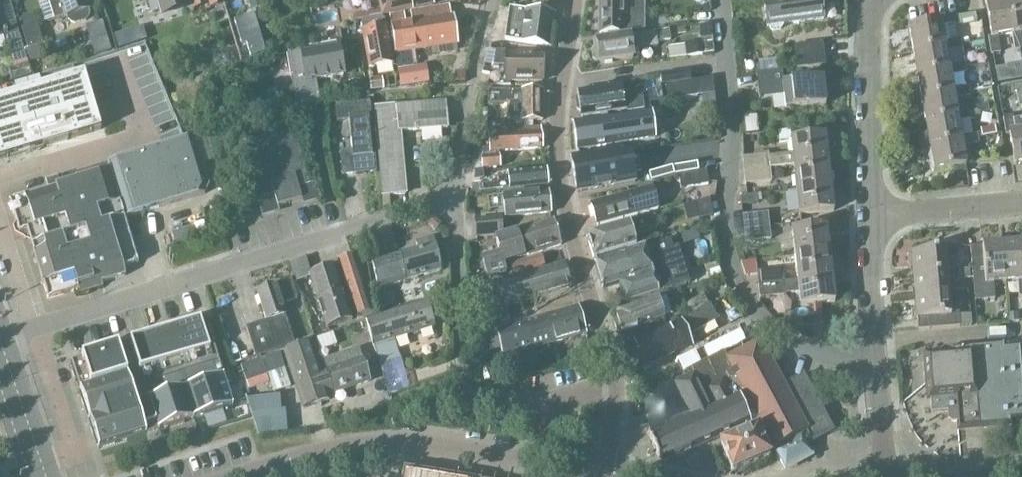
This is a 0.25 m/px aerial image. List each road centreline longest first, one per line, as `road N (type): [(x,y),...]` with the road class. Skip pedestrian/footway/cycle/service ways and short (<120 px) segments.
road 1 (residential): [(605,475),(616,386),(559,179),(572,0)]
road 2 (residential): [(0,337),(458,192)]
road 3 (residential): [(880,359),(798,344),(752,311),(740,290),(726,238),(724,0)]
road 4 (residential): [(239,476),(307,454),(402,440),(605,475)]
road 5 (residential): [(876,218),(871,0)]
road 6 (residential): [(458,192),(494,0)]
road 7 (residential): [(461,370),(458,192)]
road 8 (residential): [(876,218),(1021,203)]
road 9 (residential): [(880,359),(876,218)]
road 10 (tertiary): [(41,476),(0,358)]

